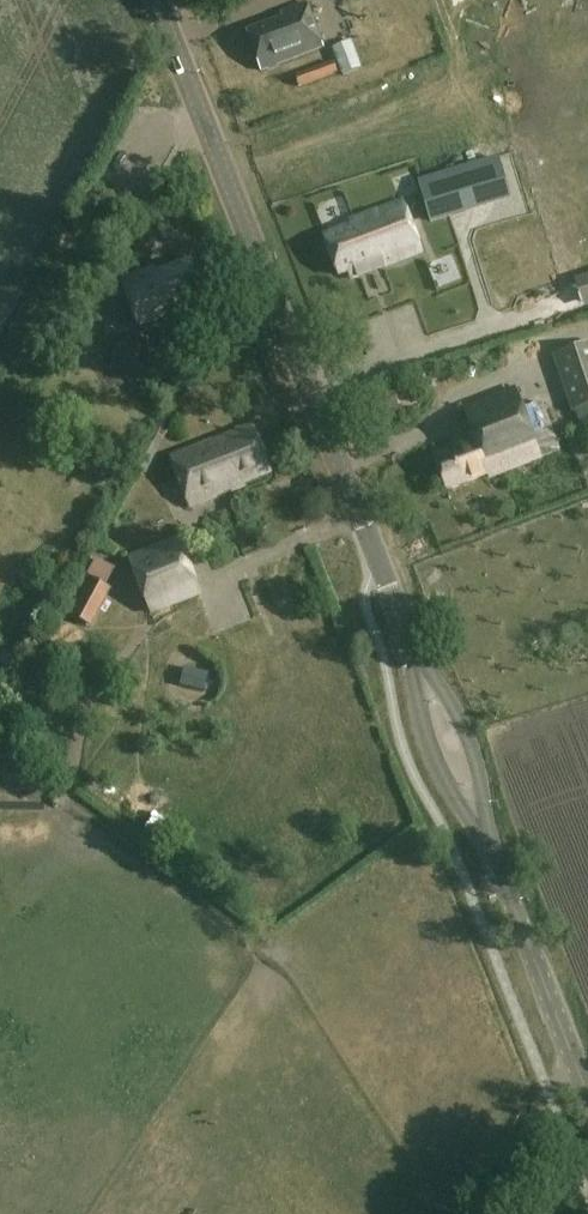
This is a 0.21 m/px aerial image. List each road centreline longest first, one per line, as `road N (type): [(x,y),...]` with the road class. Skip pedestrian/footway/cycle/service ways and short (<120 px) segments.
road 1 (tertiary): [(424,680),(156,0)]
road 2 (tertiary): [(587,1098),(476,814)]
road 3 (tertiary): [(476,814),(479,774),(448,697),(424,680)]
road 4 (tertiary): [(424,680),(419,708),(446,783),(476,814)]

